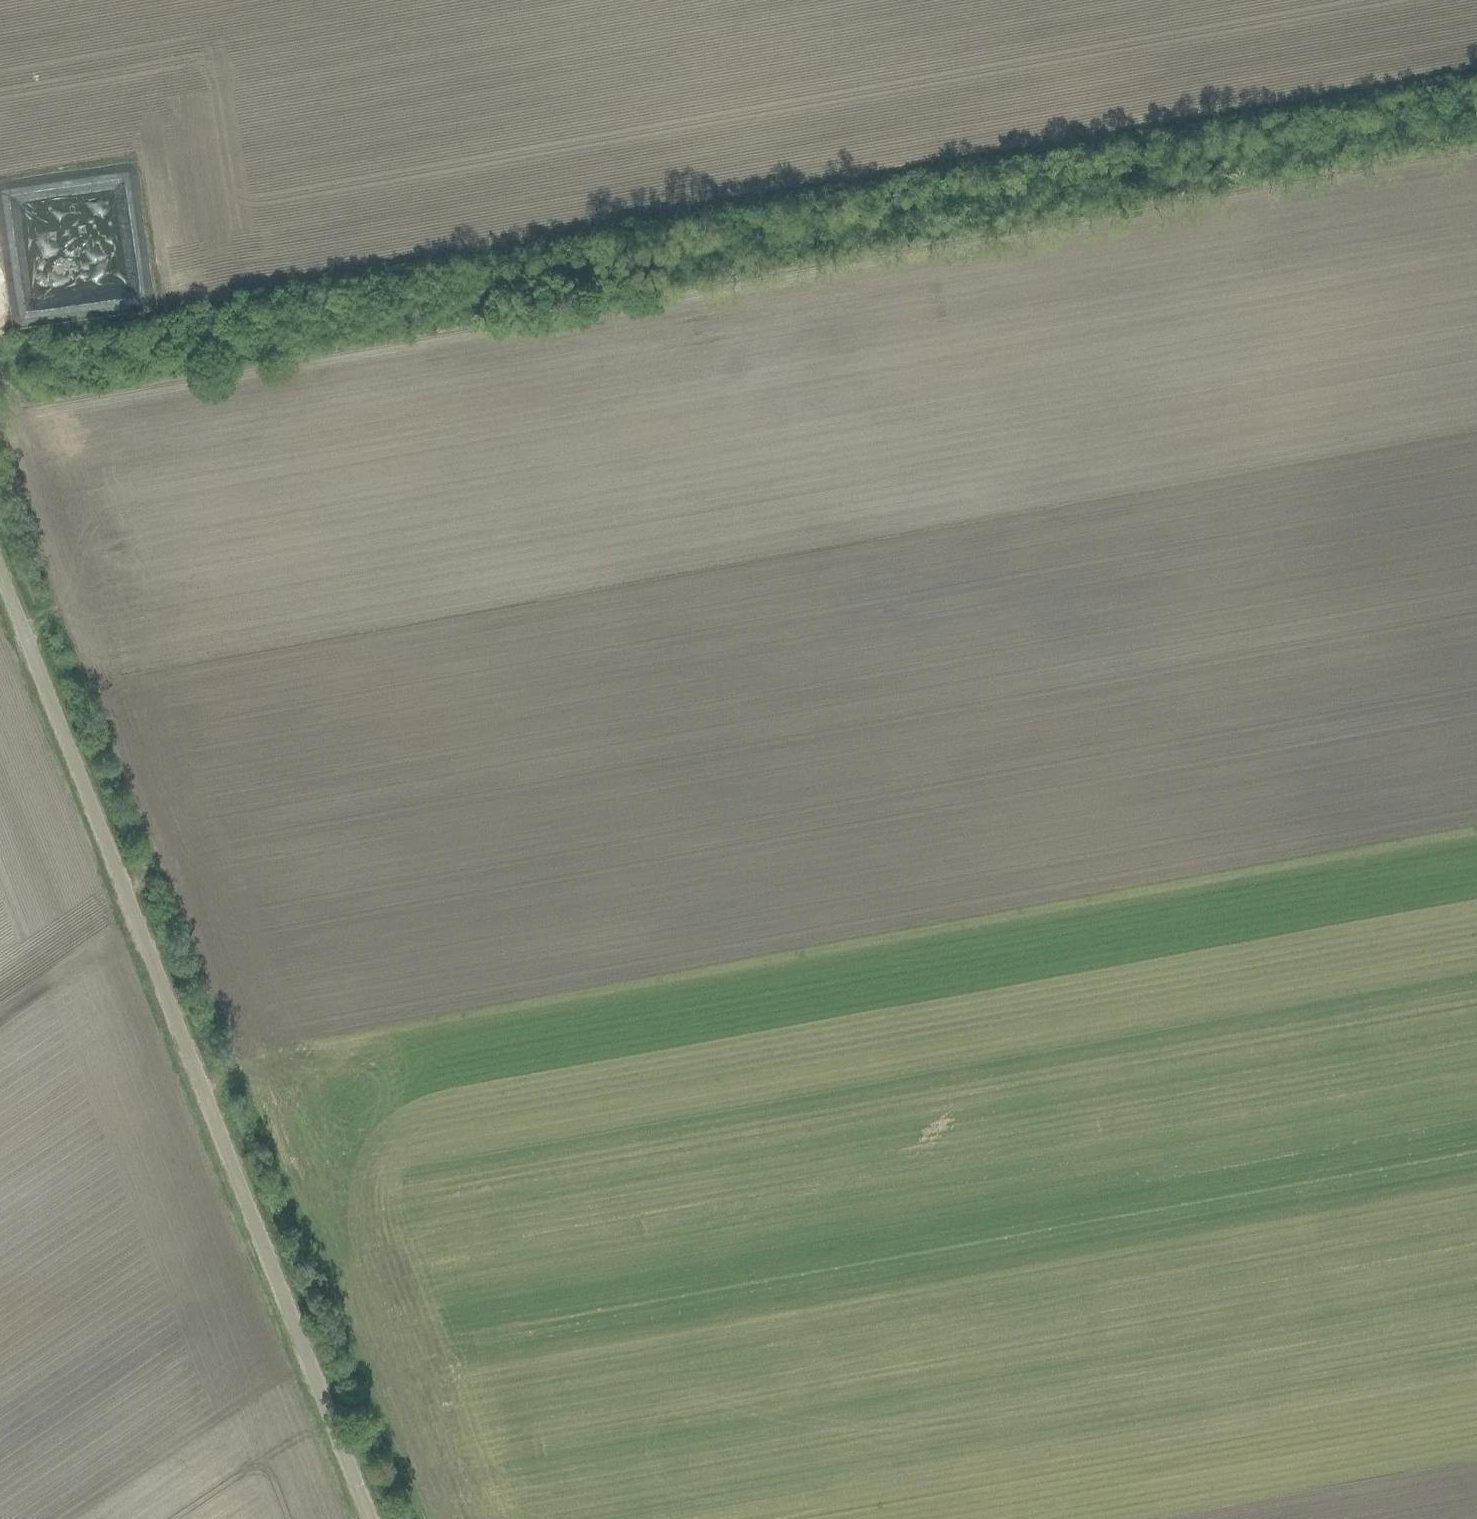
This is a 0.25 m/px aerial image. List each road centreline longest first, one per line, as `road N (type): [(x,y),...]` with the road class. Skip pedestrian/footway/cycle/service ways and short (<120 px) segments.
road 1 (unclassified): [(373,1518),(0,573)]

